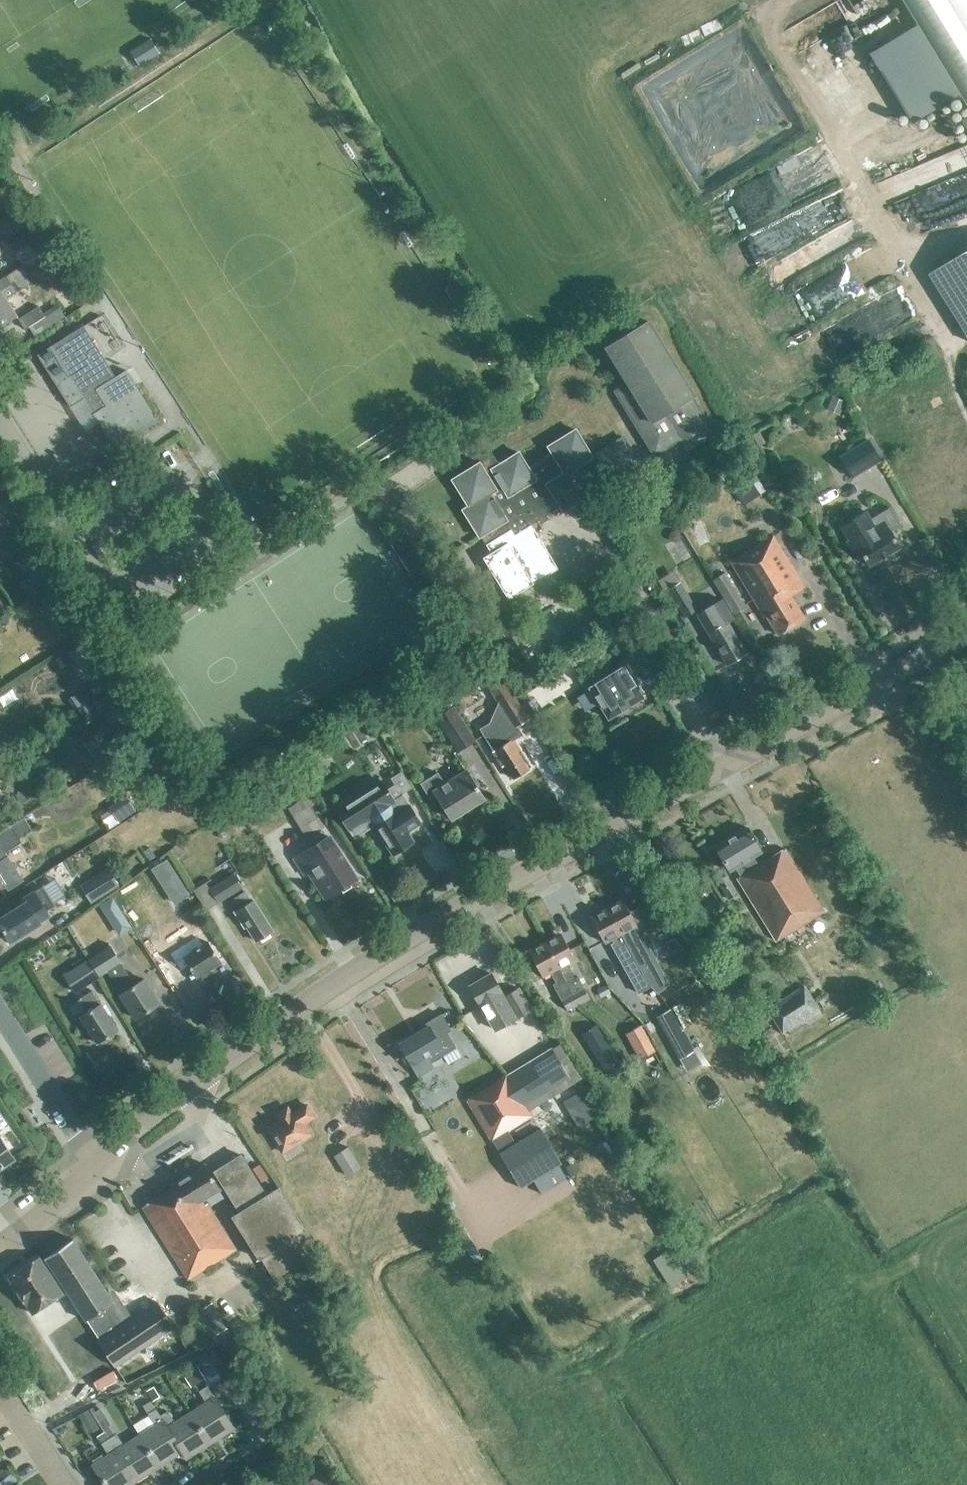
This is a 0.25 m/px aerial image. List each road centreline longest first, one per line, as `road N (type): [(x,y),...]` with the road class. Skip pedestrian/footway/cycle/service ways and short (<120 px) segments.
road 1 (primary): [(97,1161),(225,1059),(403,940),(966,632)]
road 2 (residential): [(97,1161),(0,1014)]
road 3 (residential): [(0,426),(73,541)]
road 4 (primary): [(0,1245),(97,1161)]

